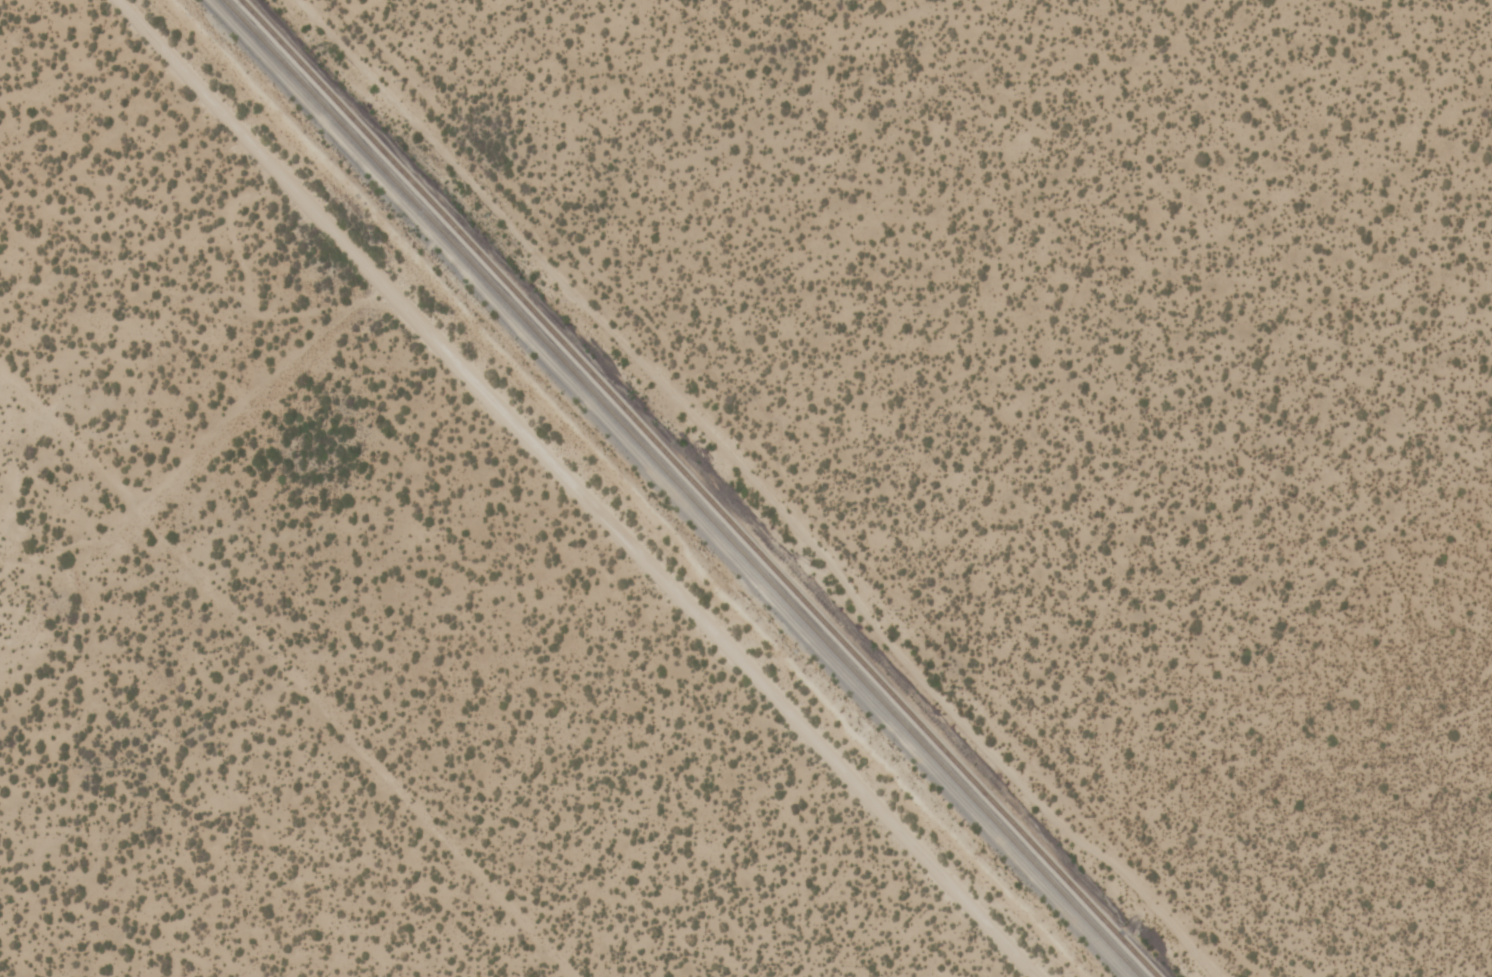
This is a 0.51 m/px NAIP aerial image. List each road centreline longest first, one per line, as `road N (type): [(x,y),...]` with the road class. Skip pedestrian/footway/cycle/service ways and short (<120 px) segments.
road 1 (track): [(1267,976),(343,0)]
road 2 (residential): [(995,976),(96,0)]
road 3 (track): [(0,360),(576,976)]

